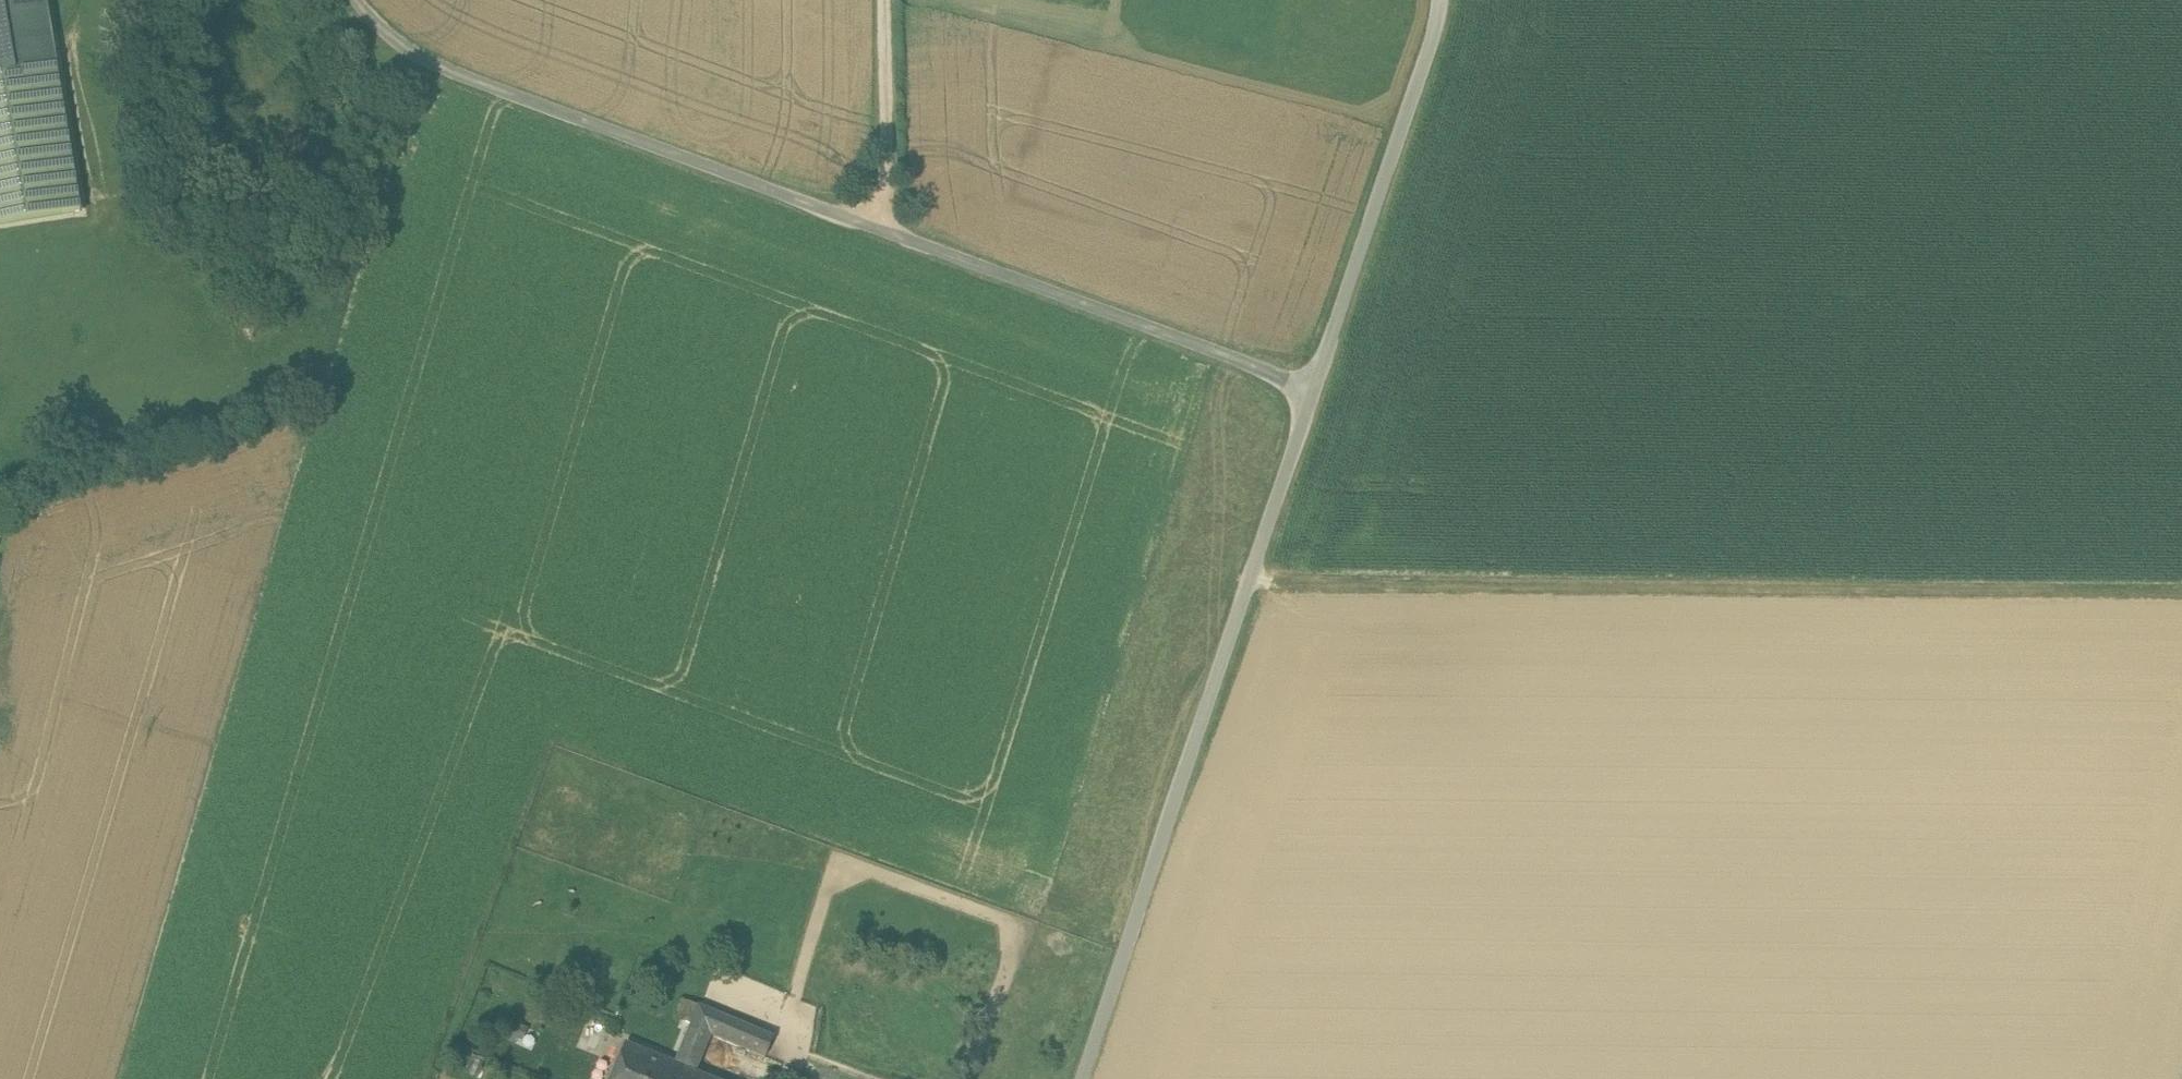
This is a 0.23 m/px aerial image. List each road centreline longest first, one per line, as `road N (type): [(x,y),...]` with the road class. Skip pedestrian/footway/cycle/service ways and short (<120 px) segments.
road 1 (unclassified): [(1313,387),(398,51),(355,0)]
road 2 (track): [(2181,595),(1248,583)]
road 3 (unclassified): [(1313,387),(1081,1078)]
road 4 (unclassified): [(1444,0),(1313,387)]

